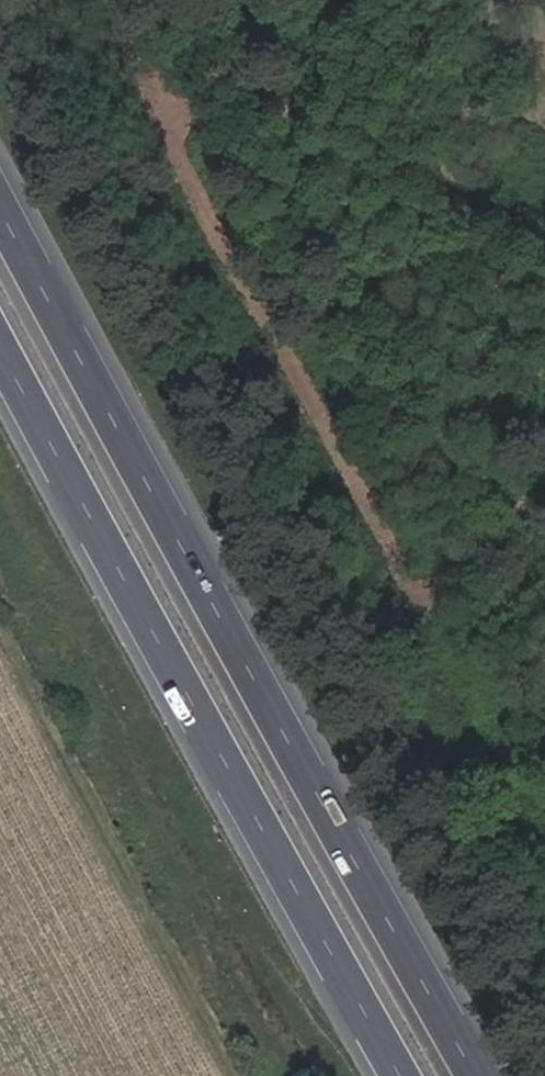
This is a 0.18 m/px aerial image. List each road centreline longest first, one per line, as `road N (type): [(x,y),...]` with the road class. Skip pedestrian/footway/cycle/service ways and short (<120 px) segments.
road 1 (motorway): [(482,1075),(0,202)]
road 2 (motorway): [(0,346),(409,1075)]

